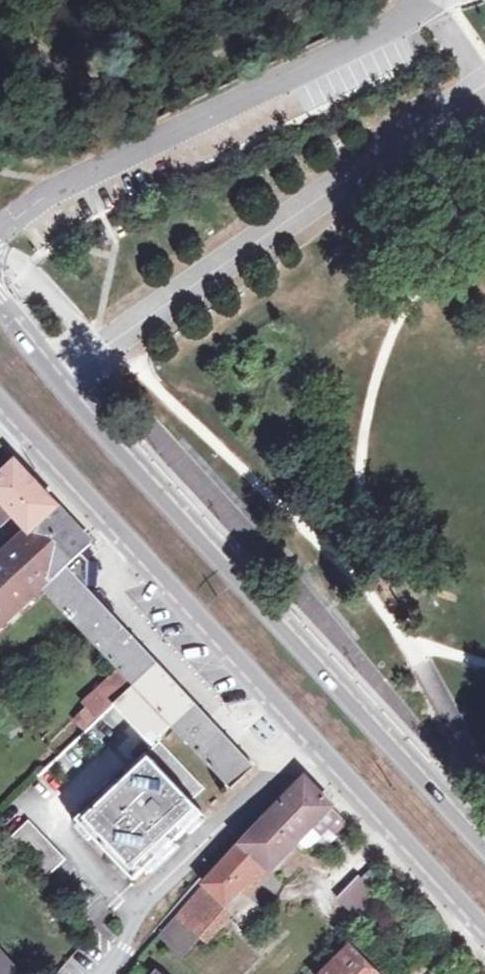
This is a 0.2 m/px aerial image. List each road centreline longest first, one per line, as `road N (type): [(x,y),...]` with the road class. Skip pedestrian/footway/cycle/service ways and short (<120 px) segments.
road 1 (secondary): [(484,849),(0,309)]
road 2 (secondary): [(0,412),(484,936)]
road 3 (unclassified): [(443,0),(0,230)]

